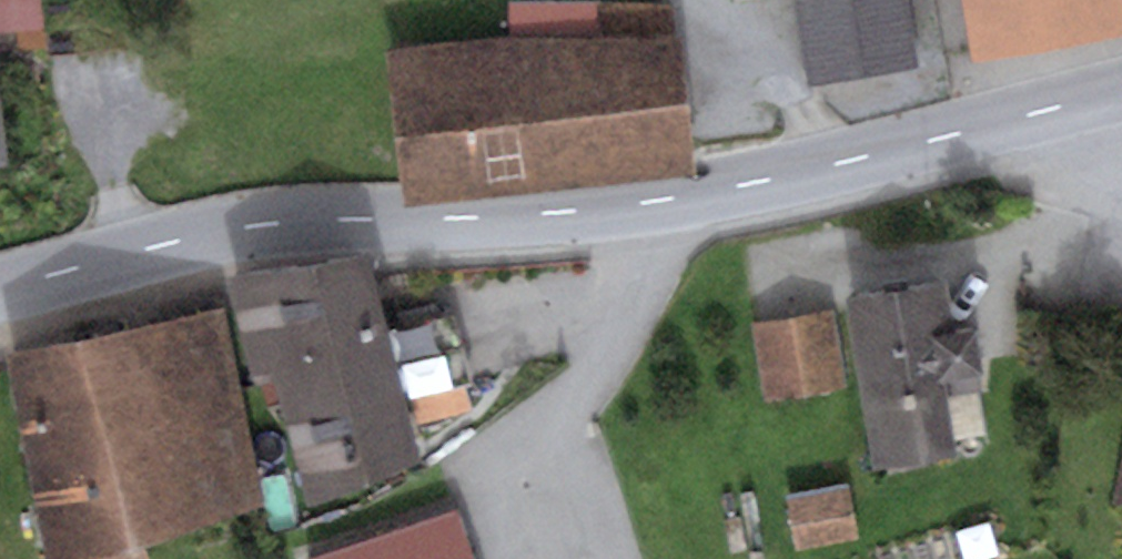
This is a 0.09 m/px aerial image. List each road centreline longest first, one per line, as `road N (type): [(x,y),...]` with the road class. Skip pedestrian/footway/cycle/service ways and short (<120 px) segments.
road 1 (secondary): [(0,290),(249,228),(555,213),(698,195),(1043,114)]

